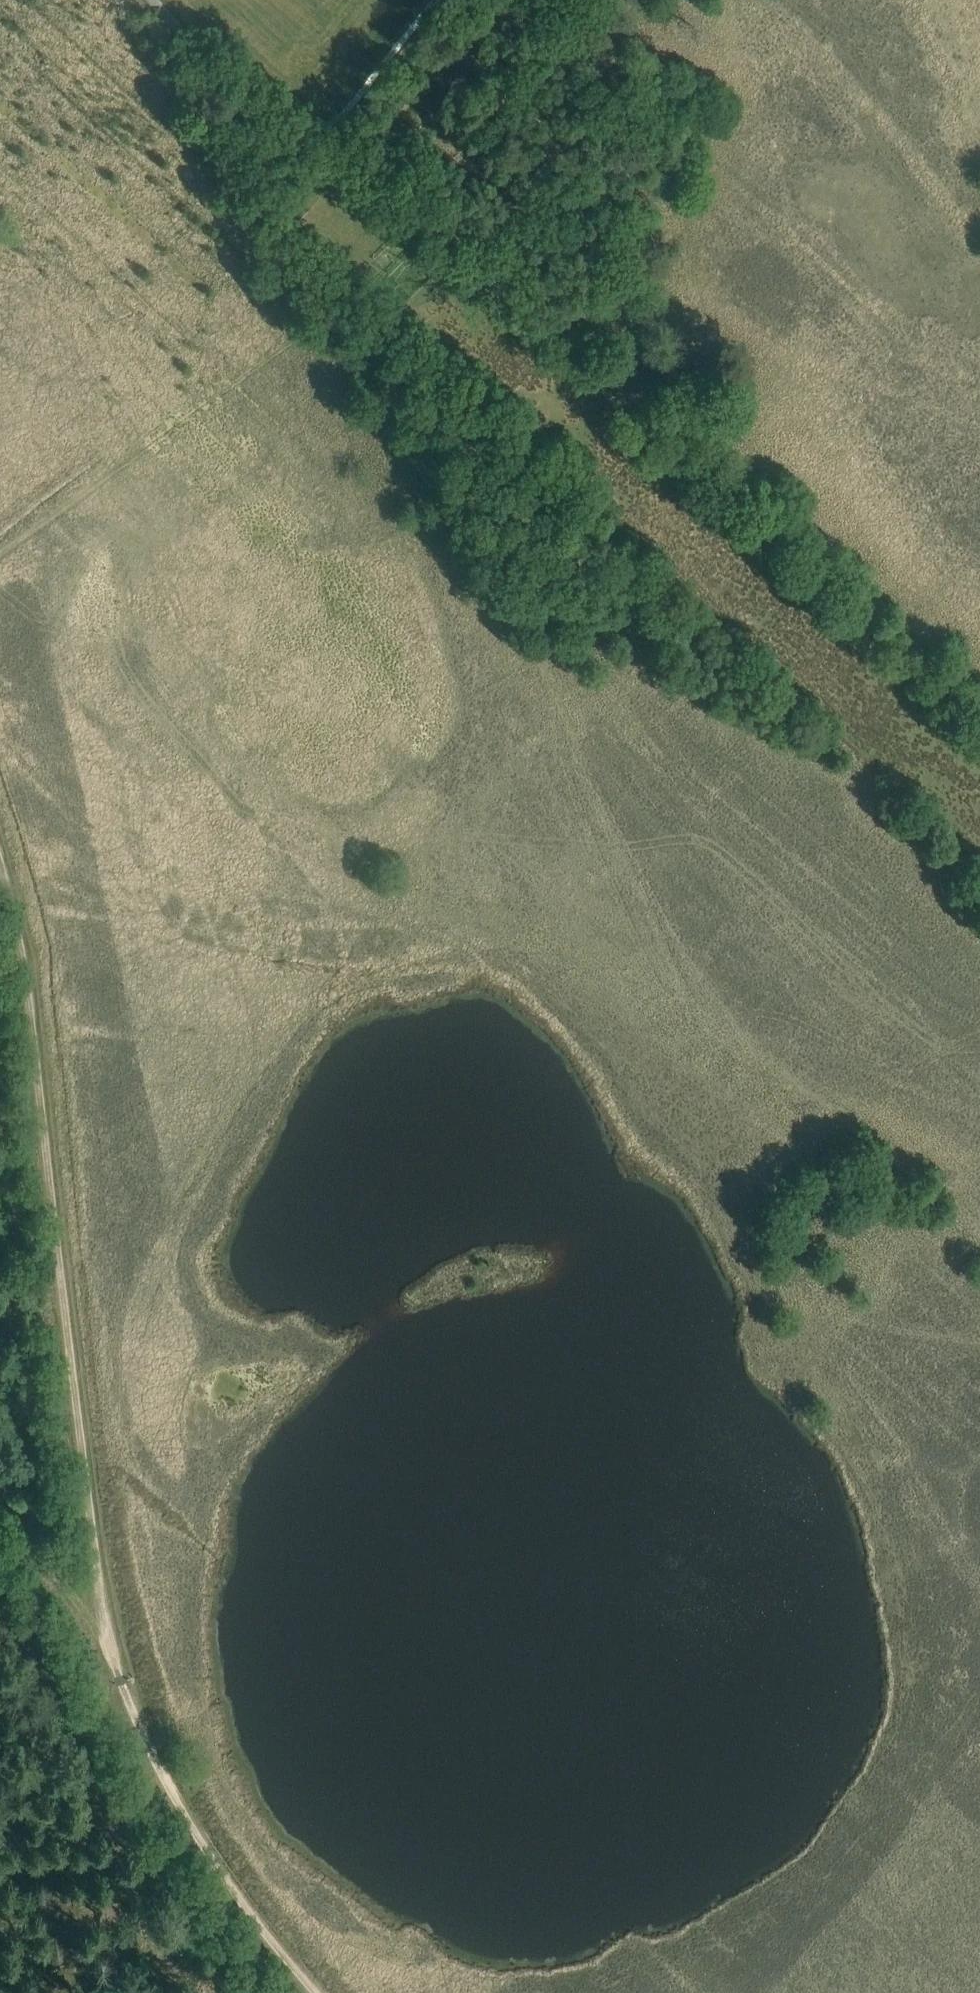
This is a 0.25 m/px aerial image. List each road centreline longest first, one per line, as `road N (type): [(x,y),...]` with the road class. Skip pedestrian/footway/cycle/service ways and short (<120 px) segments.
road 1 (track): [(0,865),(33,1006),(114,1671),(212,1867),(317,1992)]
road 2 (track): [(114,1671),(0,1517)]

